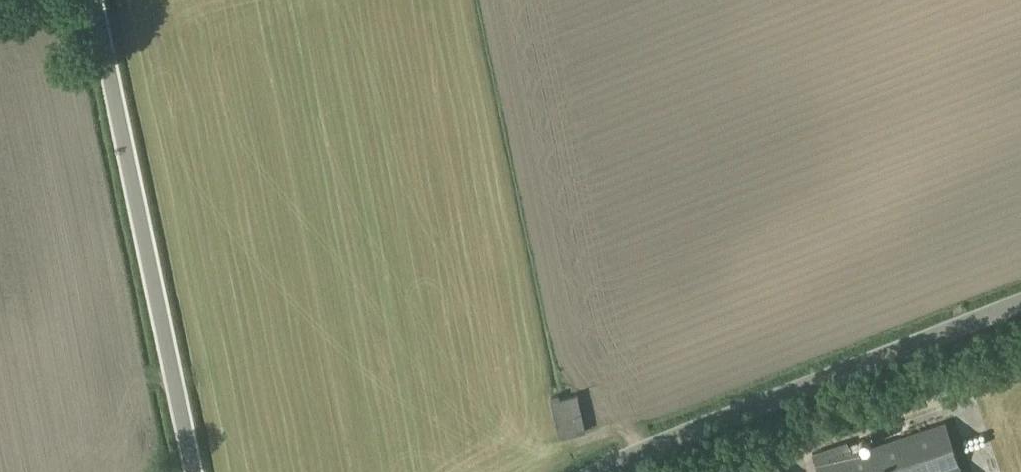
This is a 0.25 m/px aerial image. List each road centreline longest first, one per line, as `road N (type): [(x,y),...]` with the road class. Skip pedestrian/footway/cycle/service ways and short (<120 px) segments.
road 1 (unclassified): [(195,471),(94,0)]
road 2 (unclassified): [(607,471),(1020,307)]

